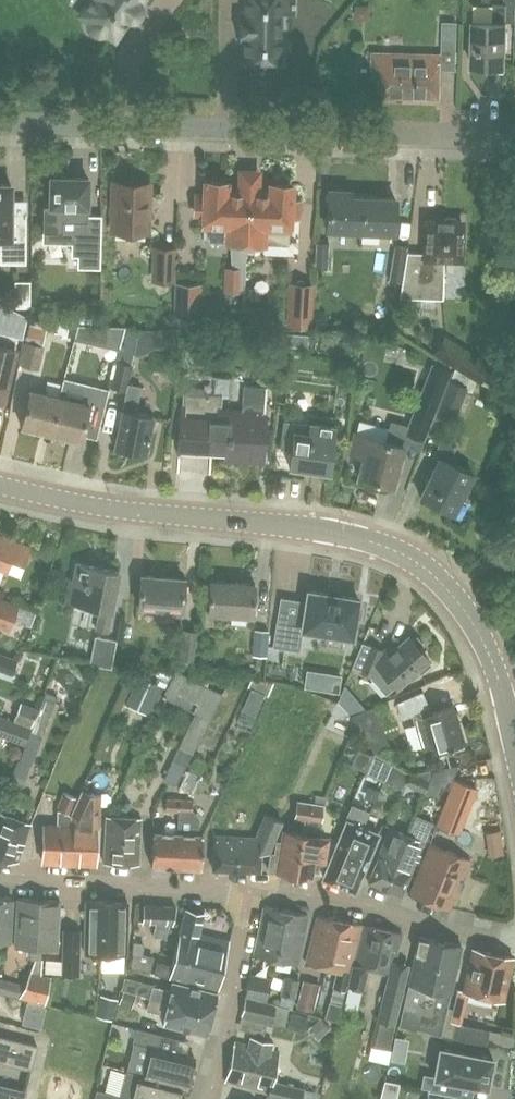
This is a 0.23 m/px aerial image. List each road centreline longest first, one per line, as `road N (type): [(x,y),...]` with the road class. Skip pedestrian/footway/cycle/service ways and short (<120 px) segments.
road 1 (secondary): [(0,485),(160,516),(350,535),(406,555),(439,578),(484,642),(502,683),(514,752)]
road 2 (residential): [(514,136),(0,119)]
road 3 (residential): [(514,939),(254,888)]
road 4 (residential): [(254,888),(216,883),(198,892),(0,874)]
road 5 (residential): [(254,888),(209,1098)]

